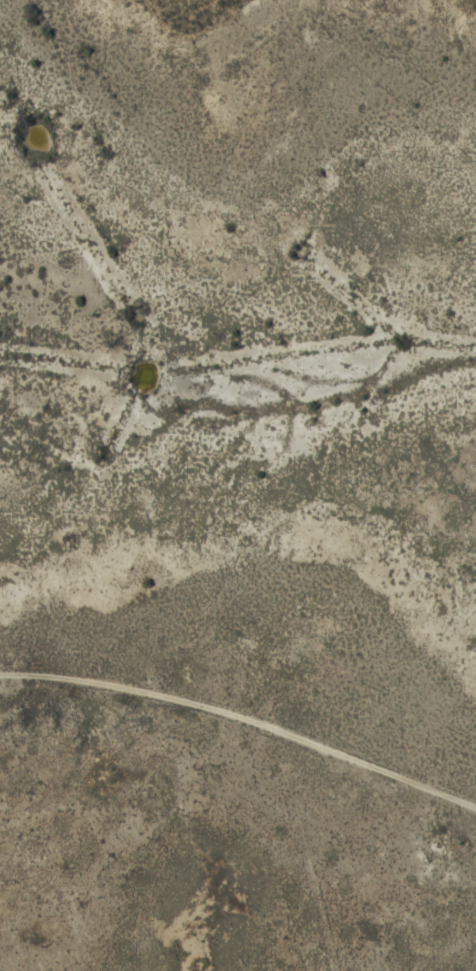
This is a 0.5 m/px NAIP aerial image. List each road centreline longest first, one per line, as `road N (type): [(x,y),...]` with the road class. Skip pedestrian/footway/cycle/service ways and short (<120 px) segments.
road 1 (residential): [(475,816),(152,699),(81,689),(0,693)]

